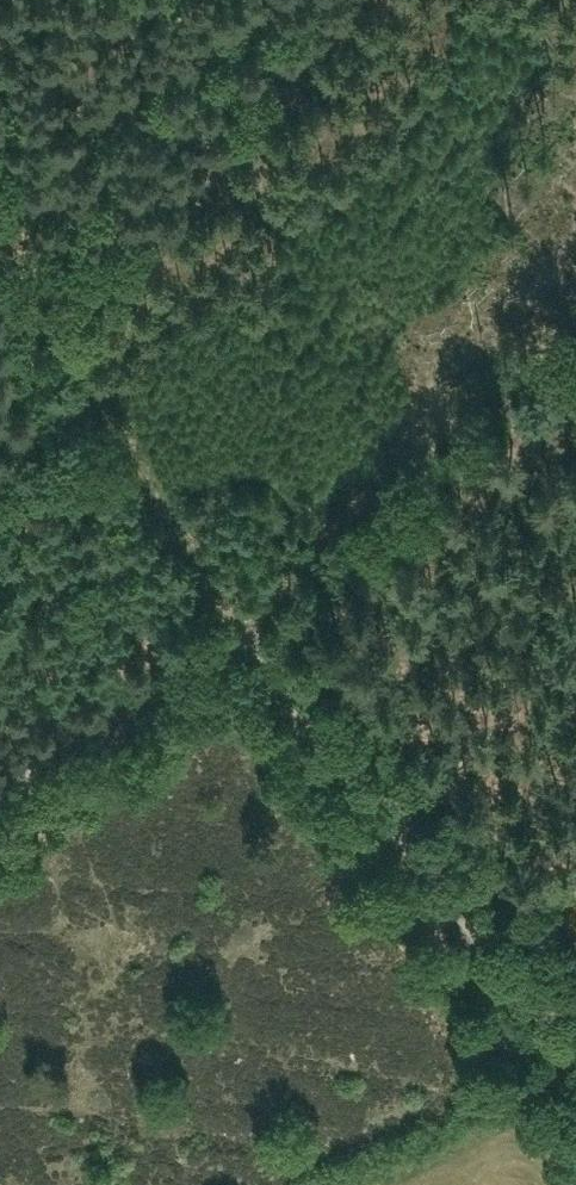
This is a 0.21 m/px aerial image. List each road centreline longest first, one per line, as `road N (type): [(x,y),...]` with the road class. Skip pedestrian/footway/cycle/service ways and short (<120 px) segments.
road 1 (track): [(575,1054),(240,622)]
road 2 (track): [(575,308),(240,622)]
road 3 (track): [(240,622),(151,497),(0,239)]
road 4 (track): [(240,622),(0,785)]

